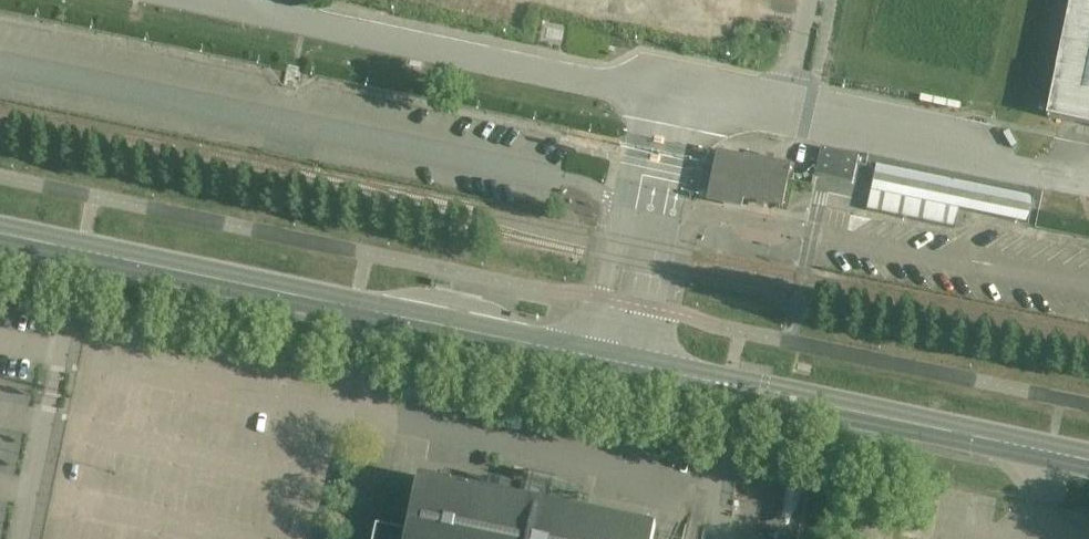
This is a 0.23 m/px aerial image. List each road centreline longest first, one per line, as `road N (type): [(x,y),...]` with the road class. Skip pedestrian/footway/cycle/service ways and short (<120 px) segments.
road 1 (tertiary): [(624,364),(0,233)]
road 2 (tertiary): [(1088,462),(624,364)]
road 3 (unclassified): [(624,364),(673,94)]

